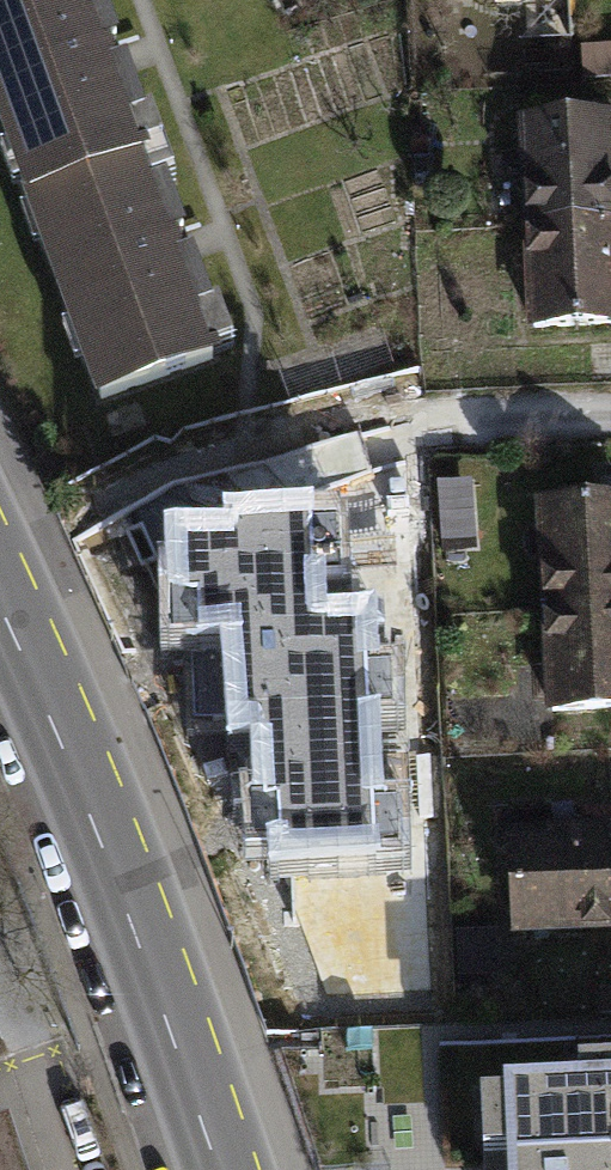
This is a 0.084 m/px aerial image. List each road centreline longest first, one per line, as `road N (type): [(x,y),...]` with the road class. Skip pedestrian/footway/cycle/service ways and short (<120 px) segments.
road 1 (secondary): [(212,1169),(88,796),(0,609)]

